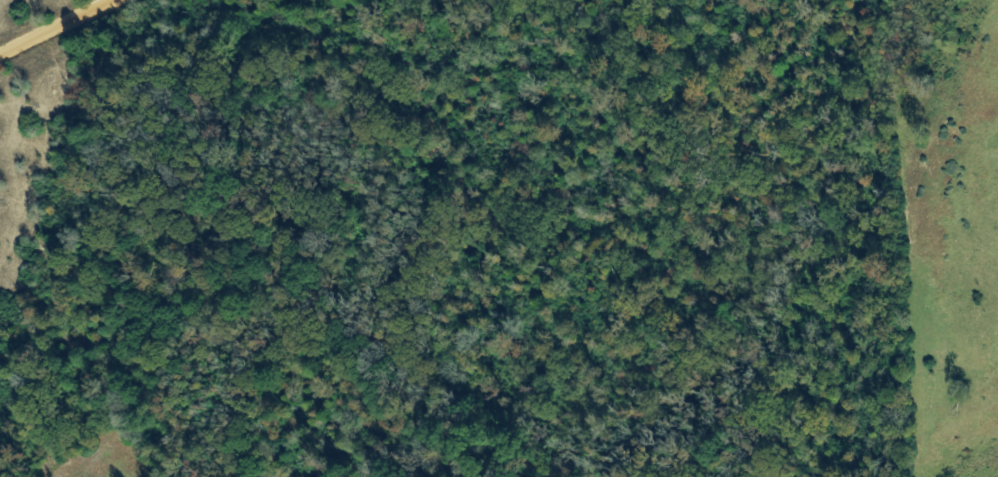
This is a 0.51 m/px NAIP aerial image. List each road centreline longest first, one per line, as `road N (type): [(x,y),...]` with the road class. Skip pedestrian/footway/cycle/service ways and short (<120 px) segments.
road 1 (residential): [(0,65),(125,0)]

